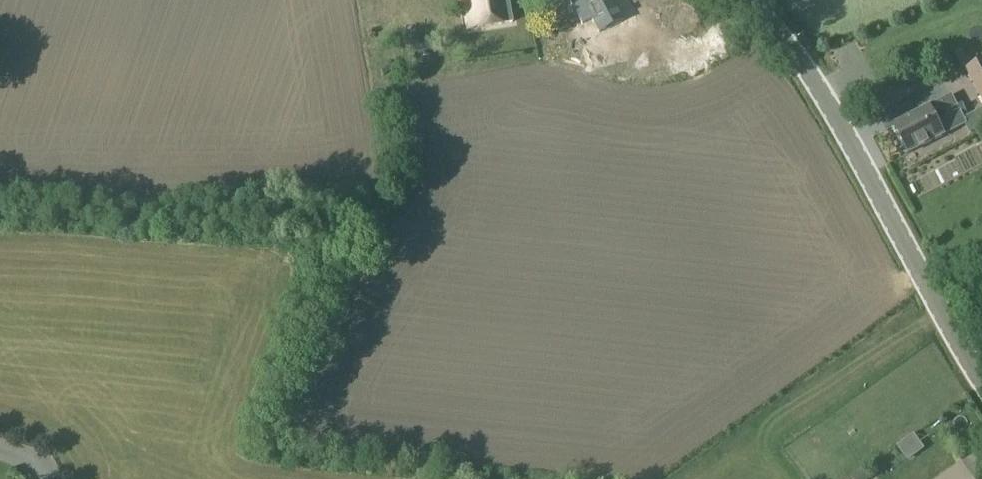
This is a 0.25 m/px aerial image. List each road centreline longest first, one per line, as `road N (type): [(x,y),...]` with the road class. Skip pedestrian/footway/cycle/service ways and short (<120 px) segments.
road 1 (tertiary): [(981,386),(804,64),(746,0)]

